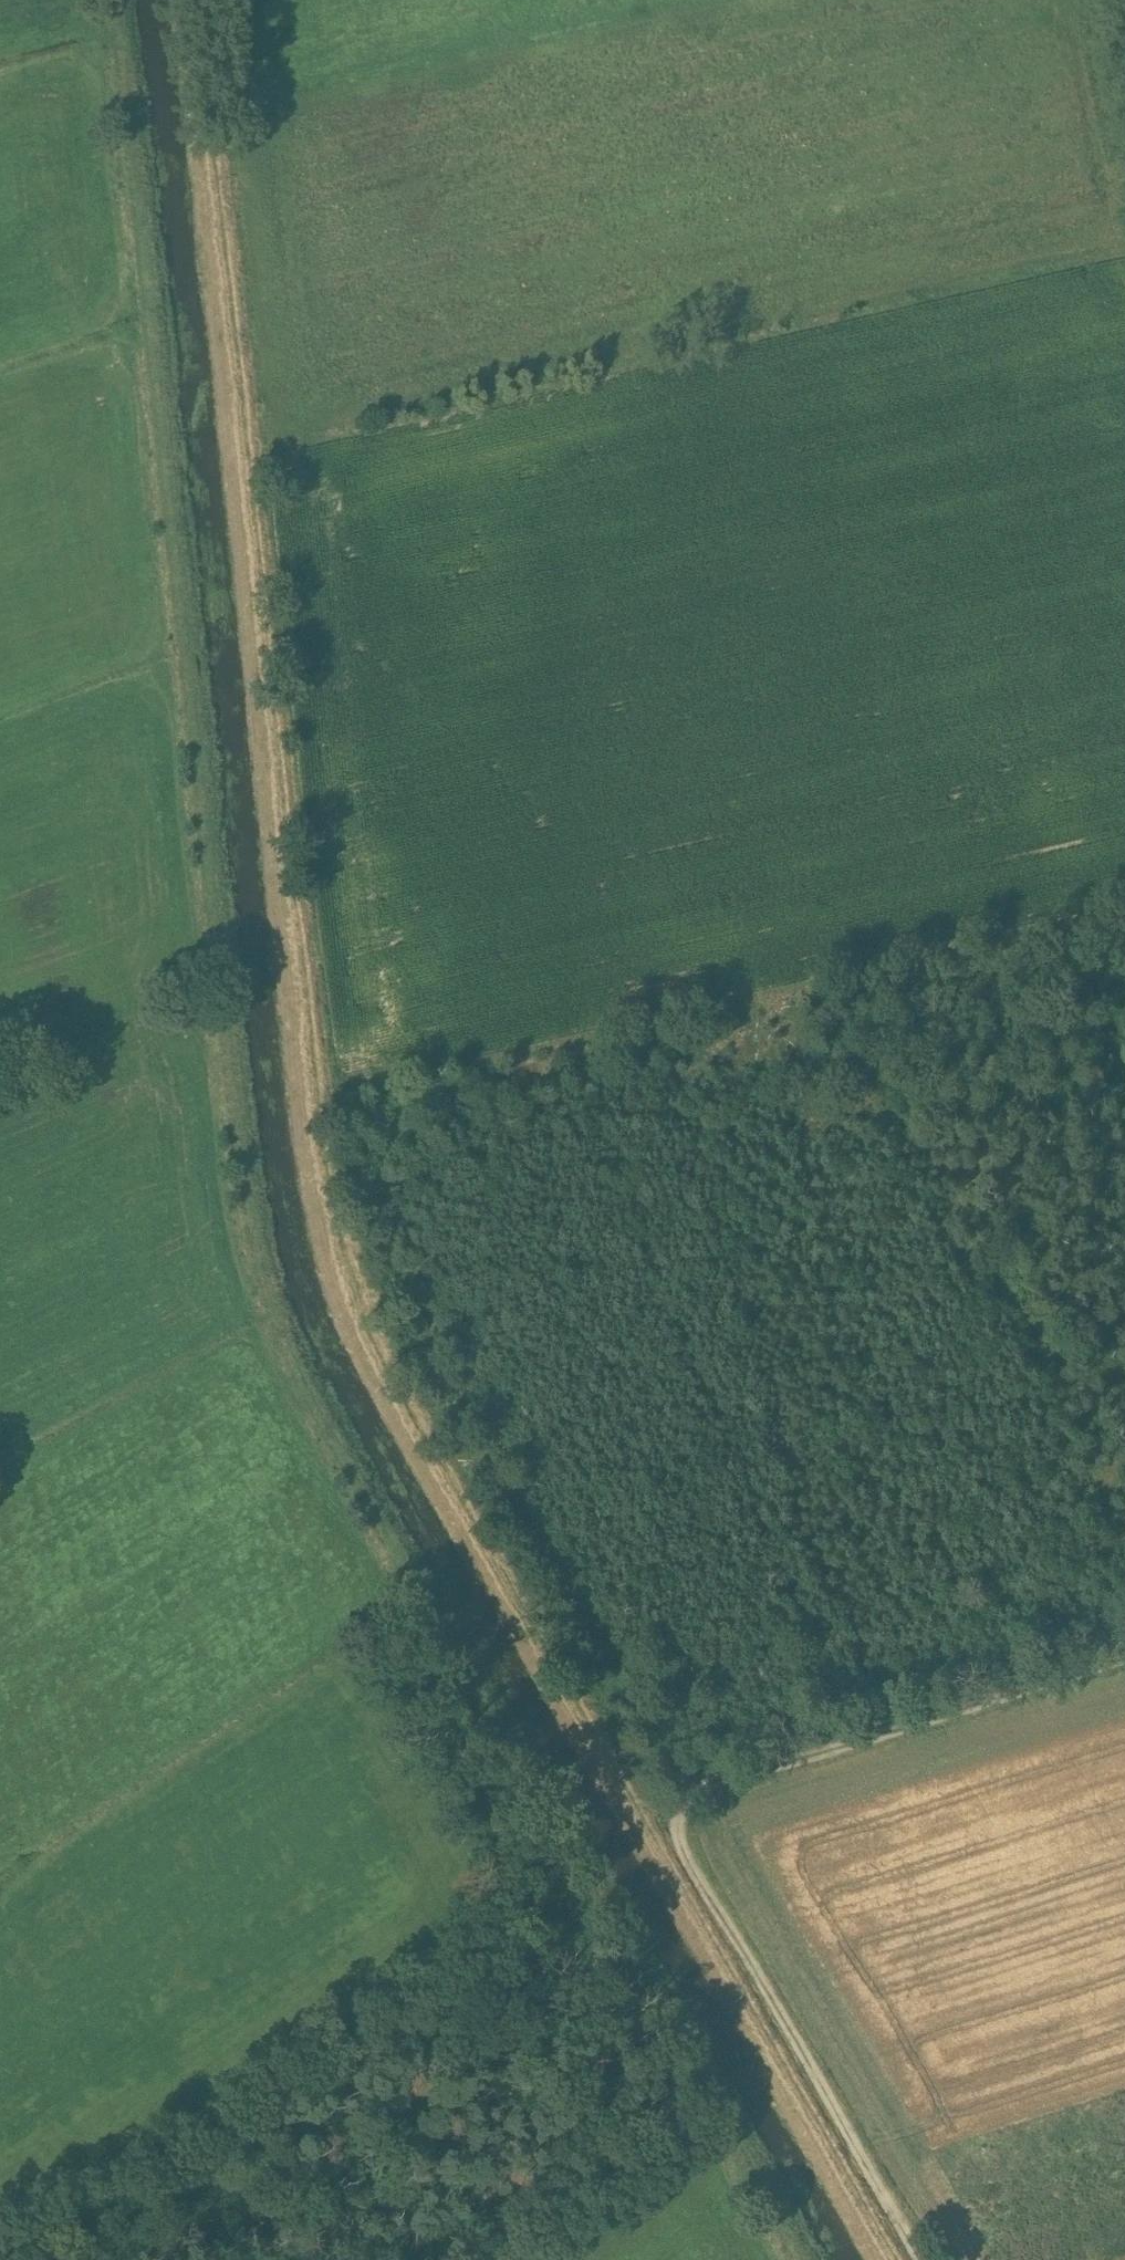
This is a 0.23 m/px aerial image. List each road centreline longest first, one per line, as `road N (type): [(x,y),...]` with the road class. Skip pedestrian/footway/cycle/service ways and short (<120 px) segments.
road 1 (track): [(920,2259),(682,1844),(674,1804)]
road 2 (track): [(1124,1661),(711,1785),(674,1804)]

